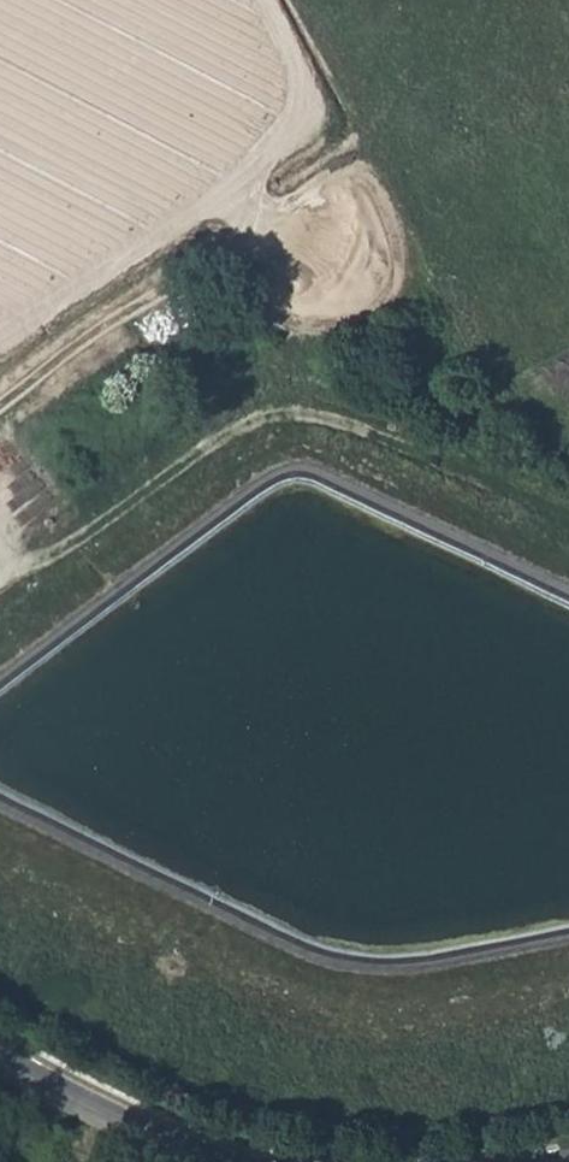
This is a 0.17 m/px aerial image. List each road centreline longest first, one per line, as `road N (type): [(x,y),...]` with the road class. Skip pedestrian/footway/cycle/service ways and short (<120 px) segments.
road 1 (tertiary): [(0,1058),(143,1133),(220,1161)]

